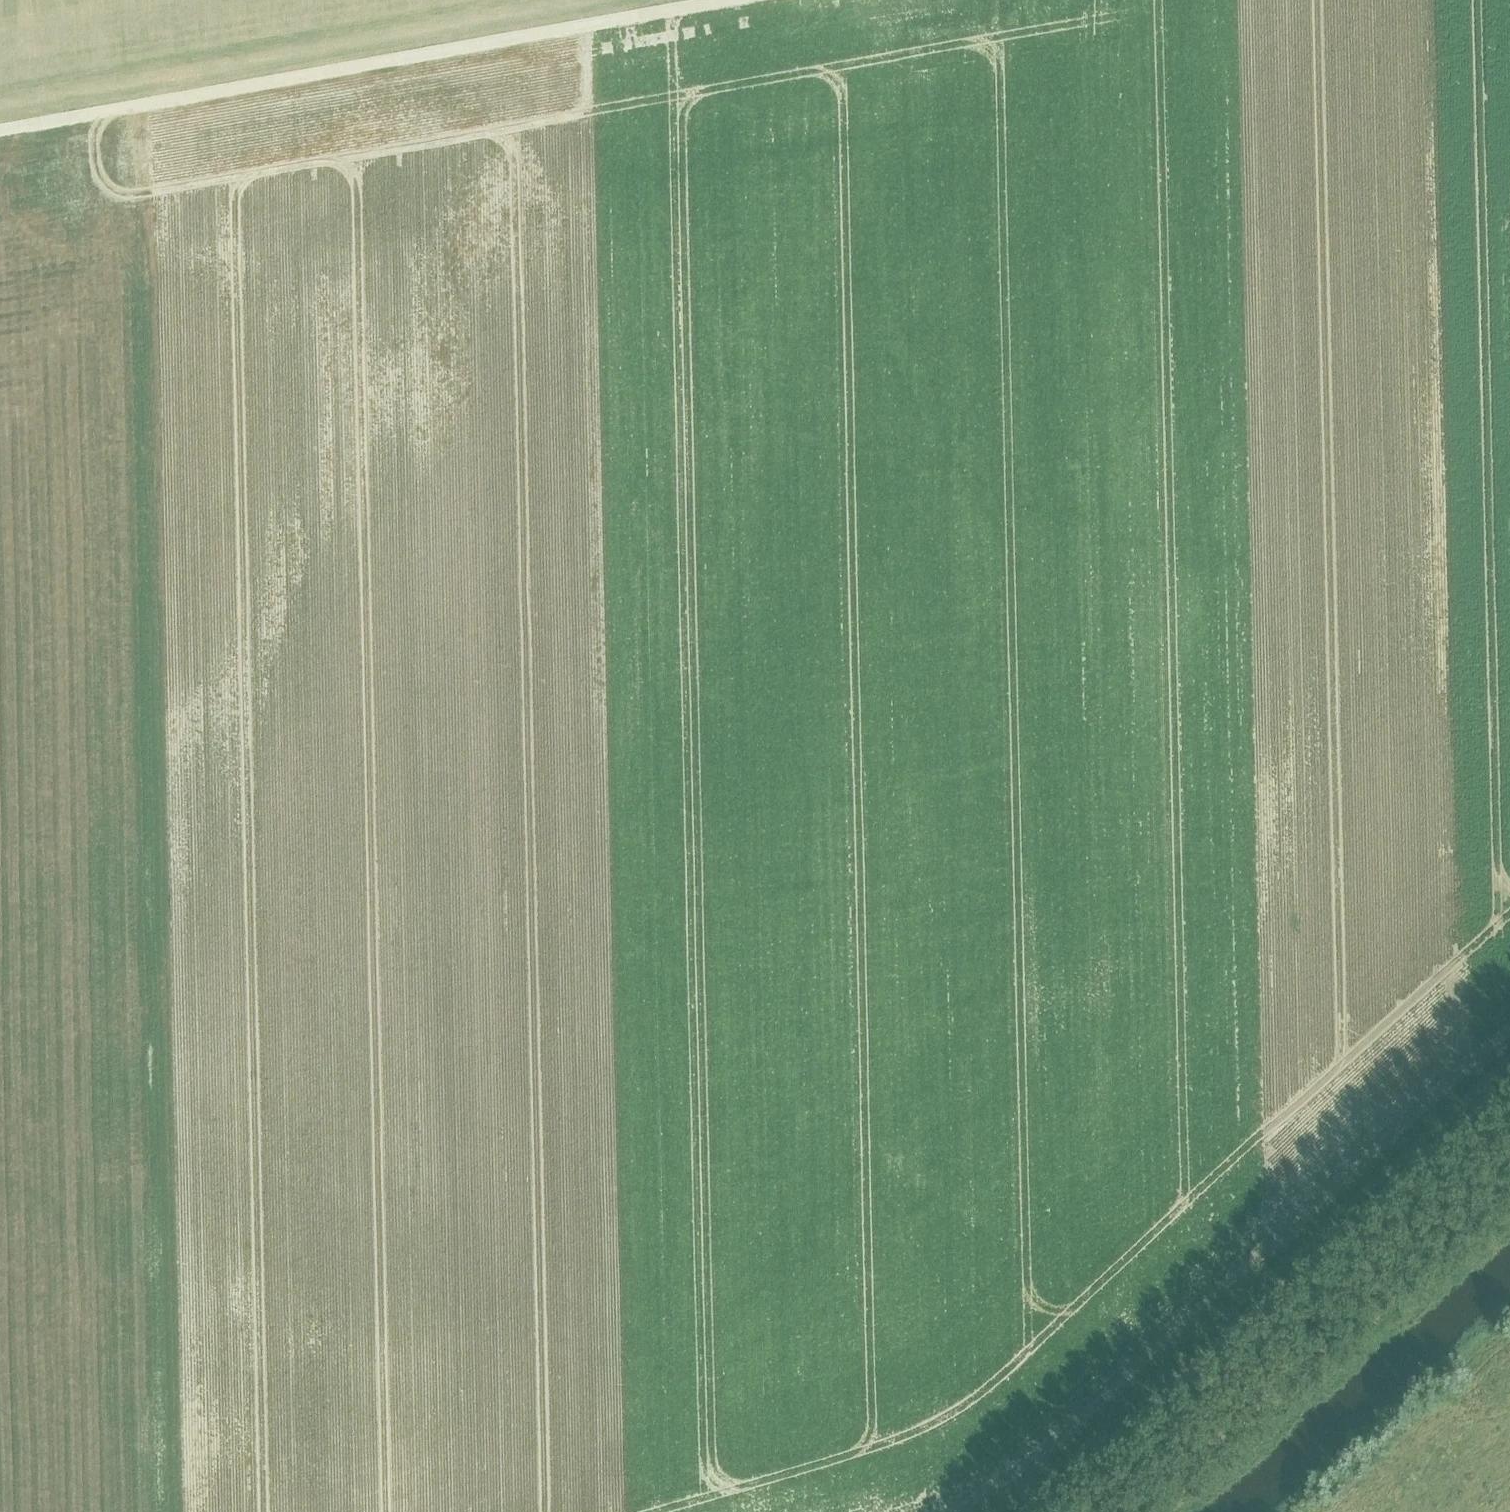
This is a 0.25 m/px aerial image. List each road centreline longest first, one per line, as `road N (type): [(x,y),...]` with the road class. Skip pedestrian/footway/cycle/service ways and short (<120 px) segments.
road 1 (unclassified): [(1041,1511),(1509,1095)]

